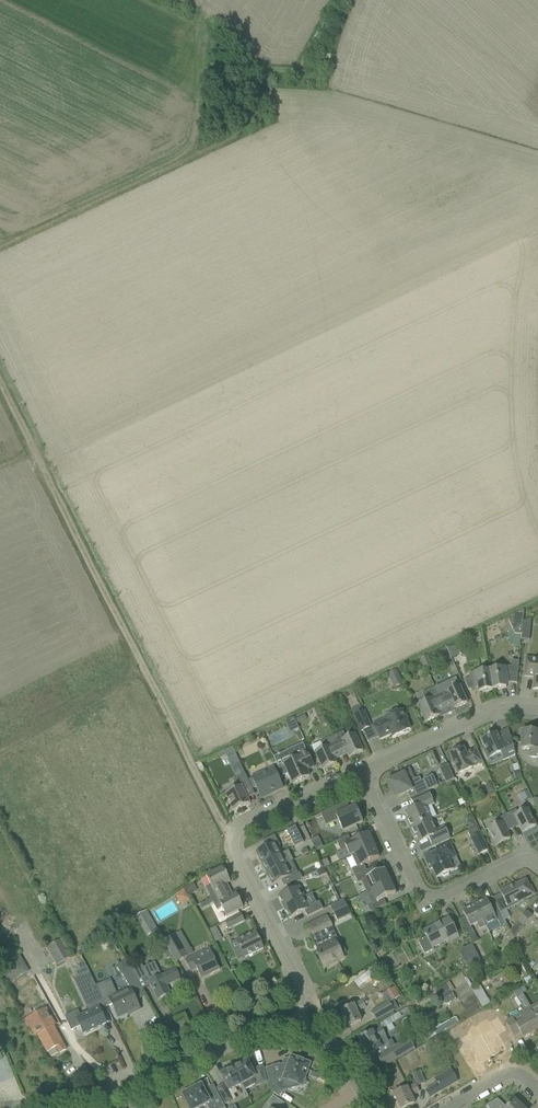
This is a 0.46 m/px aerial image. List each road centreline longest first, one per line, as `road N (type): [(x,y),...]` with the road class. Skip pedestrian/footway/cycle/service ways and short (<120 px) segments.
road 1 (track): [(234,838),(0,388)]
road 2 (residential): [(362,770),(245,825),(234,838),(302,986),(299,1025)]
road 3 (residential): [(0,1107),(128,1092),(252,1030),(299,1025)]
road 4 (residential): [(537,866),(516,860),(442,899),(427,898),(415,888),(362,770)]
road 5 (residential): [(537,709),(488,712),(362,770)]

